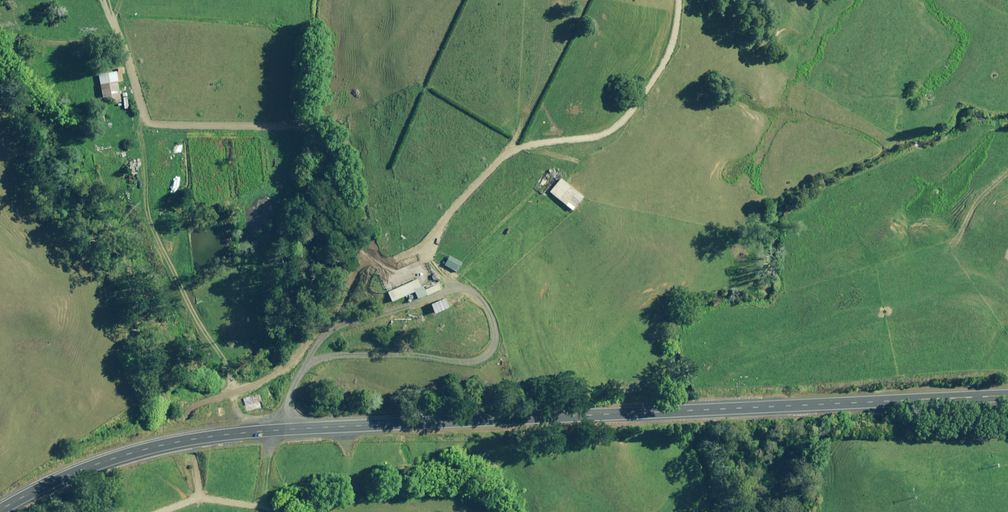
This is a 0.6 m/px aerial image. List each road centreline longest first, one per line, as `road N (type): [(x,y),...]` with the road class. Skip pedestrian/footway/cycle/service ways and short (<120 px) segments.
road 1 (primary): [(0,509),(139,447),(264,426),(1007,397)]
road 2 (track): [(145,127),(147,220),(229,376),(222,400),(191,410),(189,420),(197,502)]
road 3 (track): [(423,253),(453,205),(516,149),(602,137),(669,49),(675,0)]
road 4 (track): [(0,197),(72,313),(100,462)]
road 5 (track): [(368,257),(302,352),(278,375),(222,400)]

